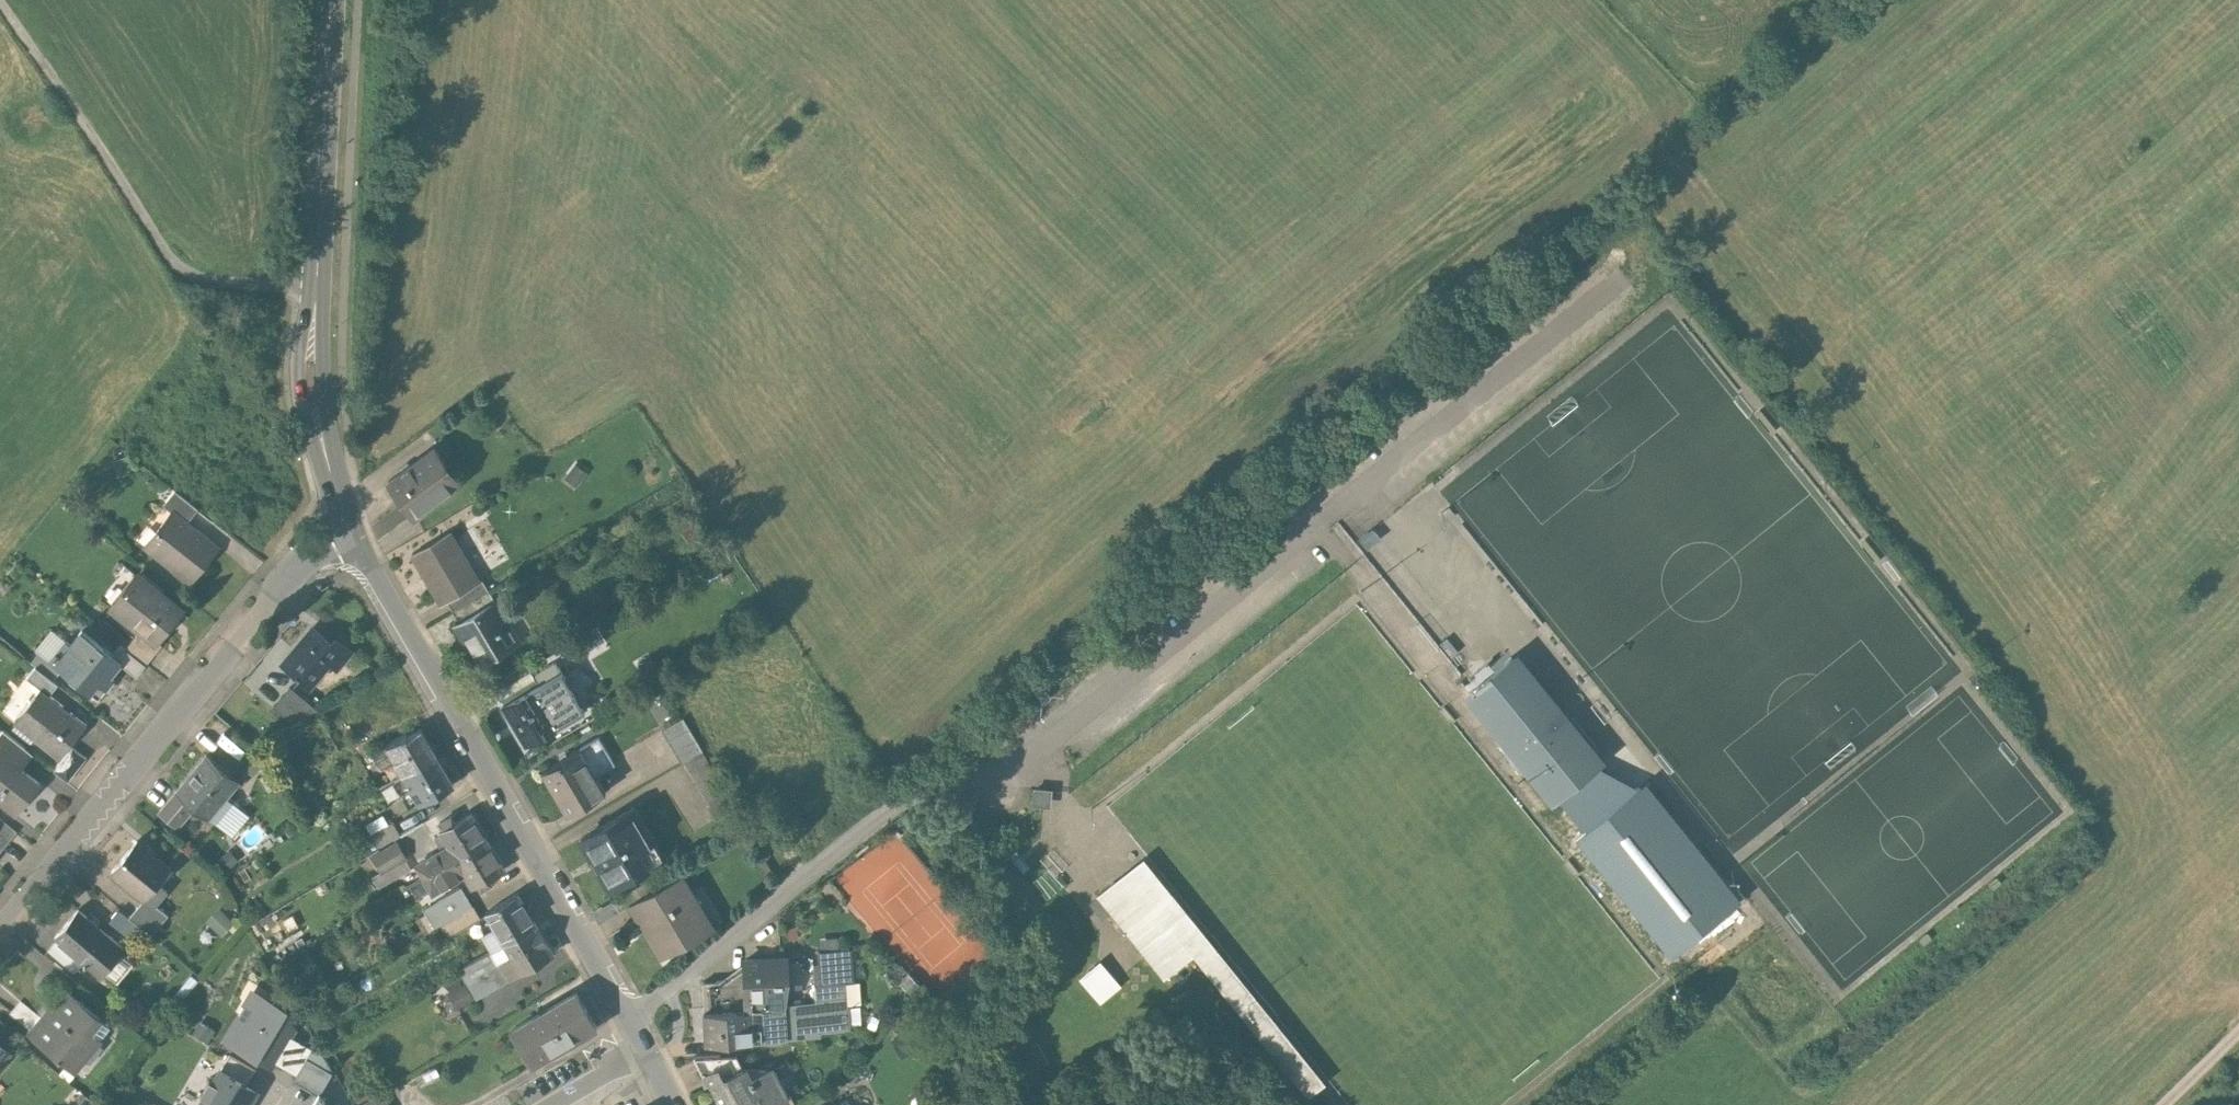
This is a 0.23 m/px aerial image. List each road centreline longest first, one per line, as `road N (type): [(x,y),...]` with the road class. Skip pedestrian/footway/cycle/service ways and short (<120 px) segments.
road 1 (tertiary): [(343,516),(640,1057)]
road 2 (residential): [(0,932),(343,516)]
road 3 (track): [(0,12),(178,270),(241,285),(313,288)]
road 4 (tertiary): [(327,0),(312,304)]
road 5 (tertiary): [(312,304),(299,356),(306,416),(332,473)]
road 6 (tertiary): [(332,473),(312,304)]

